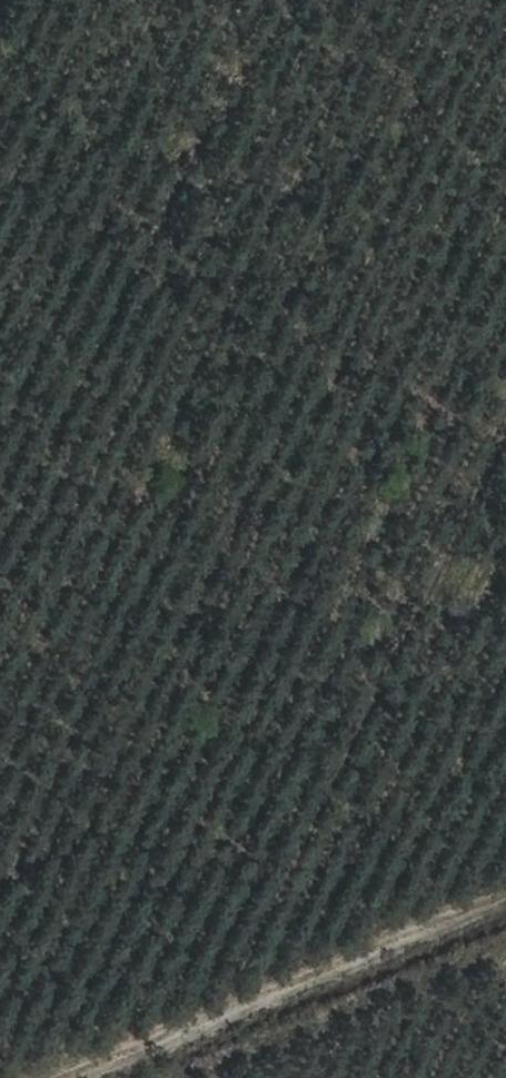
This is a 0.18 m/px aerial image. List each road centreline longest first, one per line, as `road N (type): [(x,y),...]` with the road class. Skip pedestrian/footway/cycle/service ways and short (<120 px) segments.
road 1 (track): [(505,889),(49,1077)]

